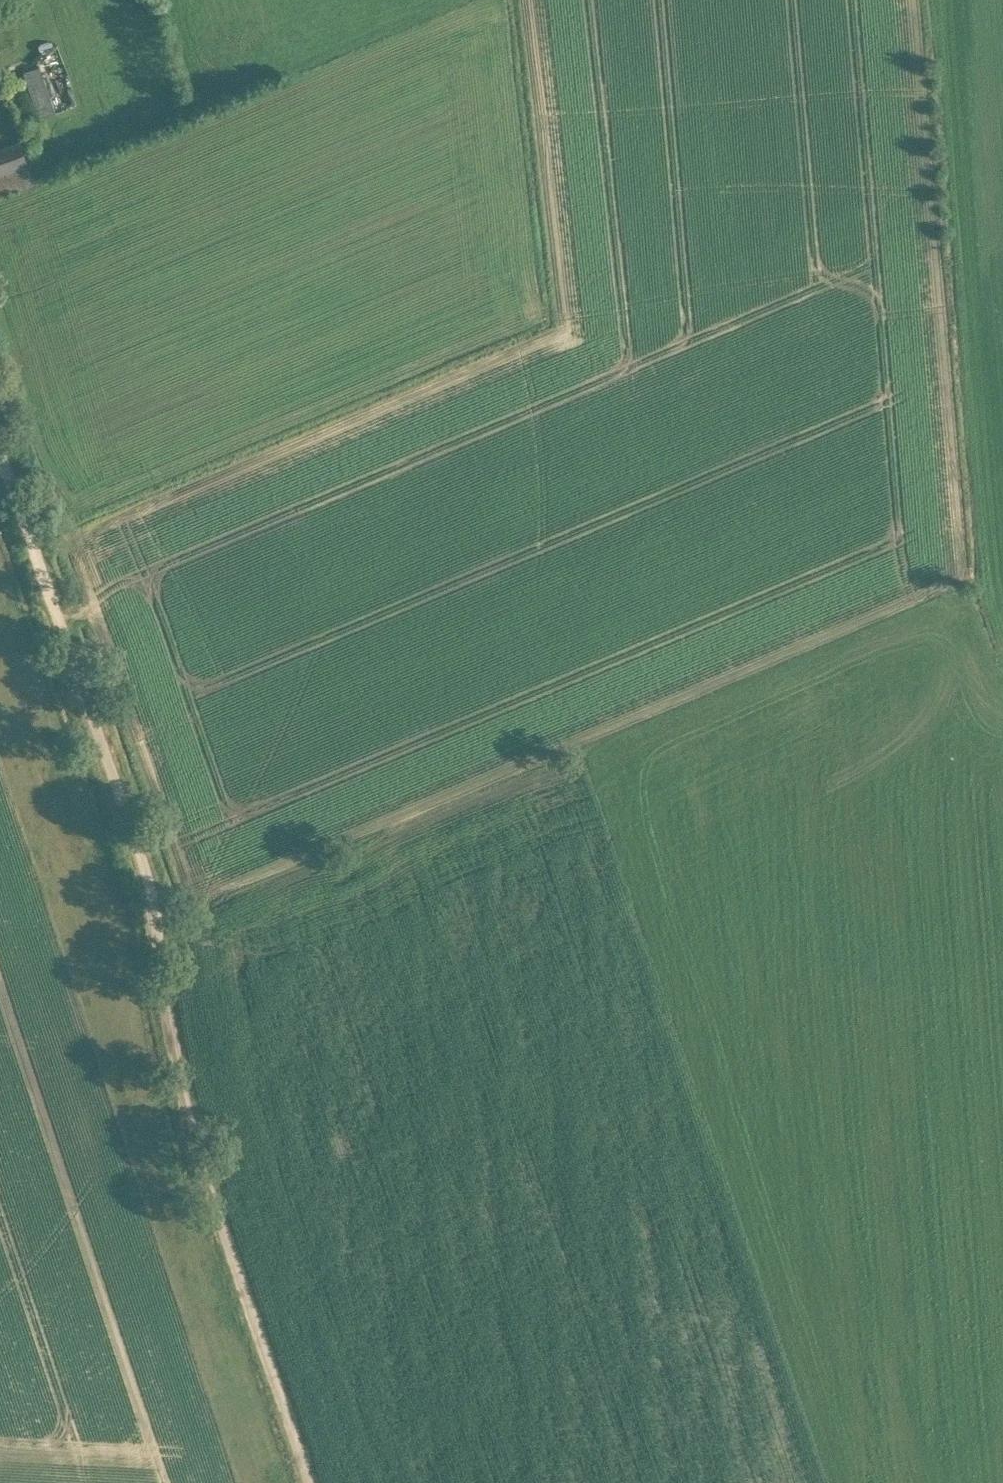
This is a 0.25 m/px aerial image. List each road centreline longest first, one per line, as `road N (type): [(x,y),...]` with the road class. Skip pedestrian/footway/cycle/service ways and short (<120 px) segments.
road 1 (track): [(309,1482),(195,1146),(156,939)]
road 2 (unclassified): [(156,939),(148,881),(0,455)]

